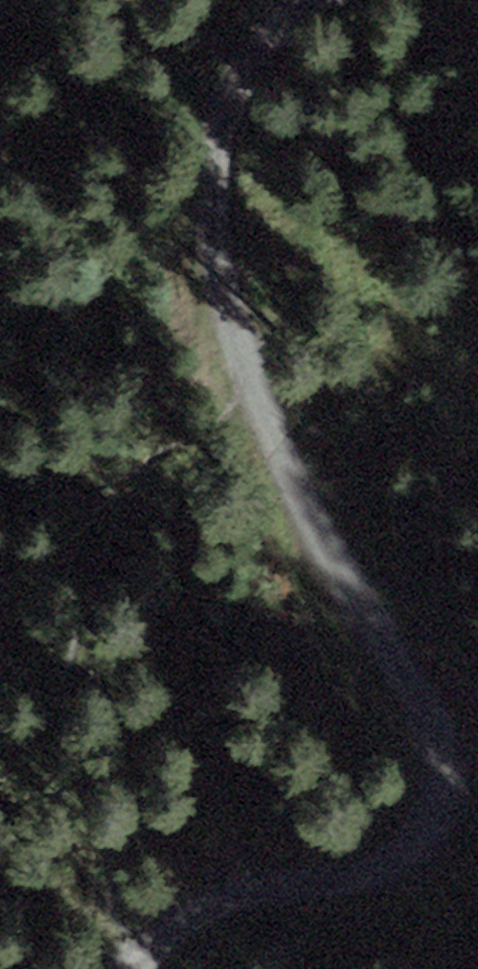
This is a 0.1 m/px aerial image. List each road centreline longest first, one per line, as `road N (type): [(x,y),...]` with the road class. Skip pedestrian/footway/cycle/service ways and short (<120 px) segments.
road 1 (track): [(380,639),(452,767),(439,828),(387,871),(257,886),(163,938),(134,968)]
road 2 (track): [(298,0),(233,101),(216,273),(250,377)]
road 3 (track): [(250,377),(380,639)]

